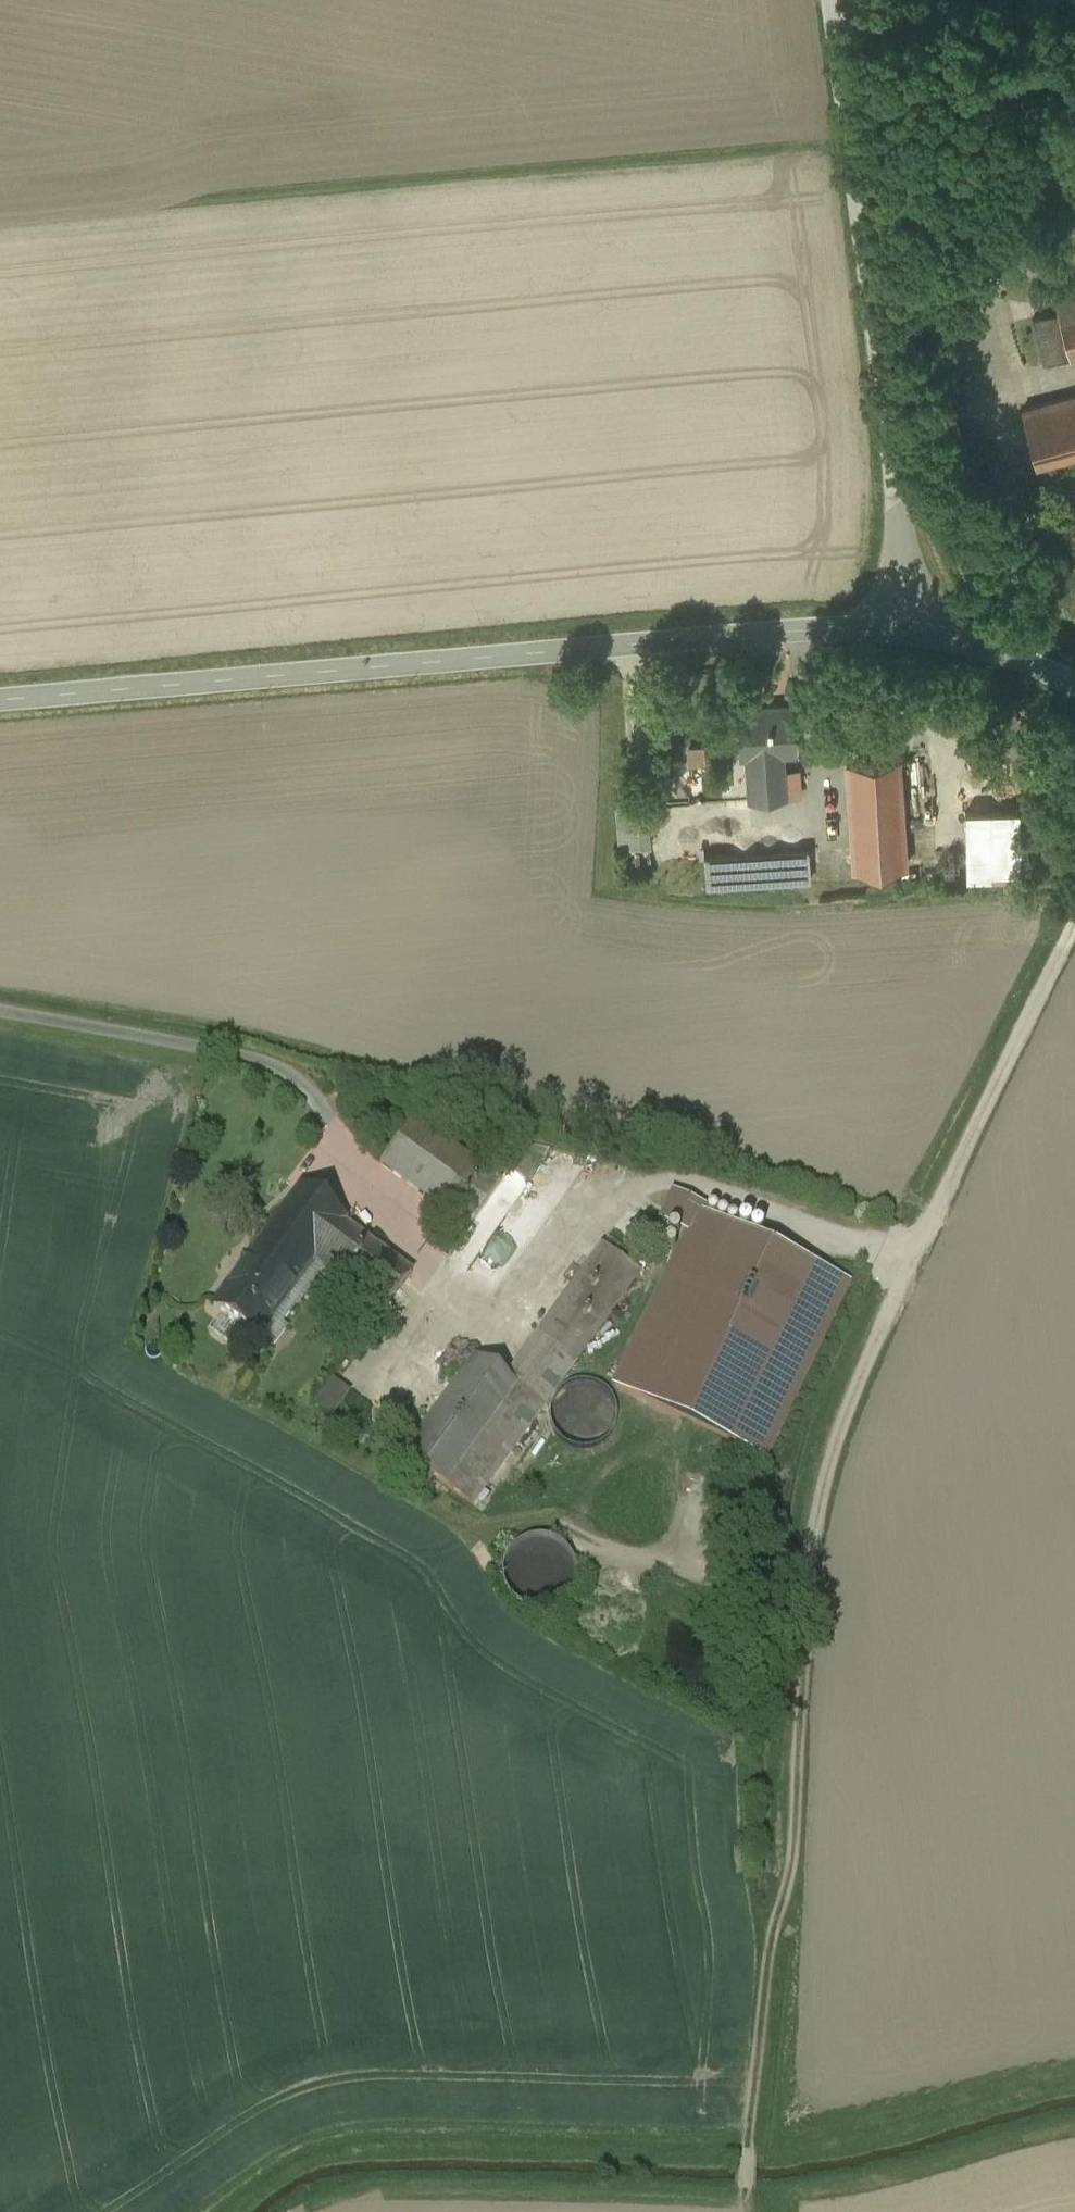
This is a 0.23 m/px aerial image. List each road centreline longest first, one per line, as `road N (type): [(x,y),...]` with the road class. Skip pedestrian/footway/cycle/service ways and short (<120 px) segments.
road 1 (track): [(745,2206),(785,1683),(815,1486),(833,1416),(863,1350),(1074,916)]
road 2 (tertiary): [(0,699),(725,635),(906,627)]
road 3 (unclassified): [(906,627),(874,312),(829,0)]
road 4 (tertiary): [(906,627),(977,642),(1074,684)]

